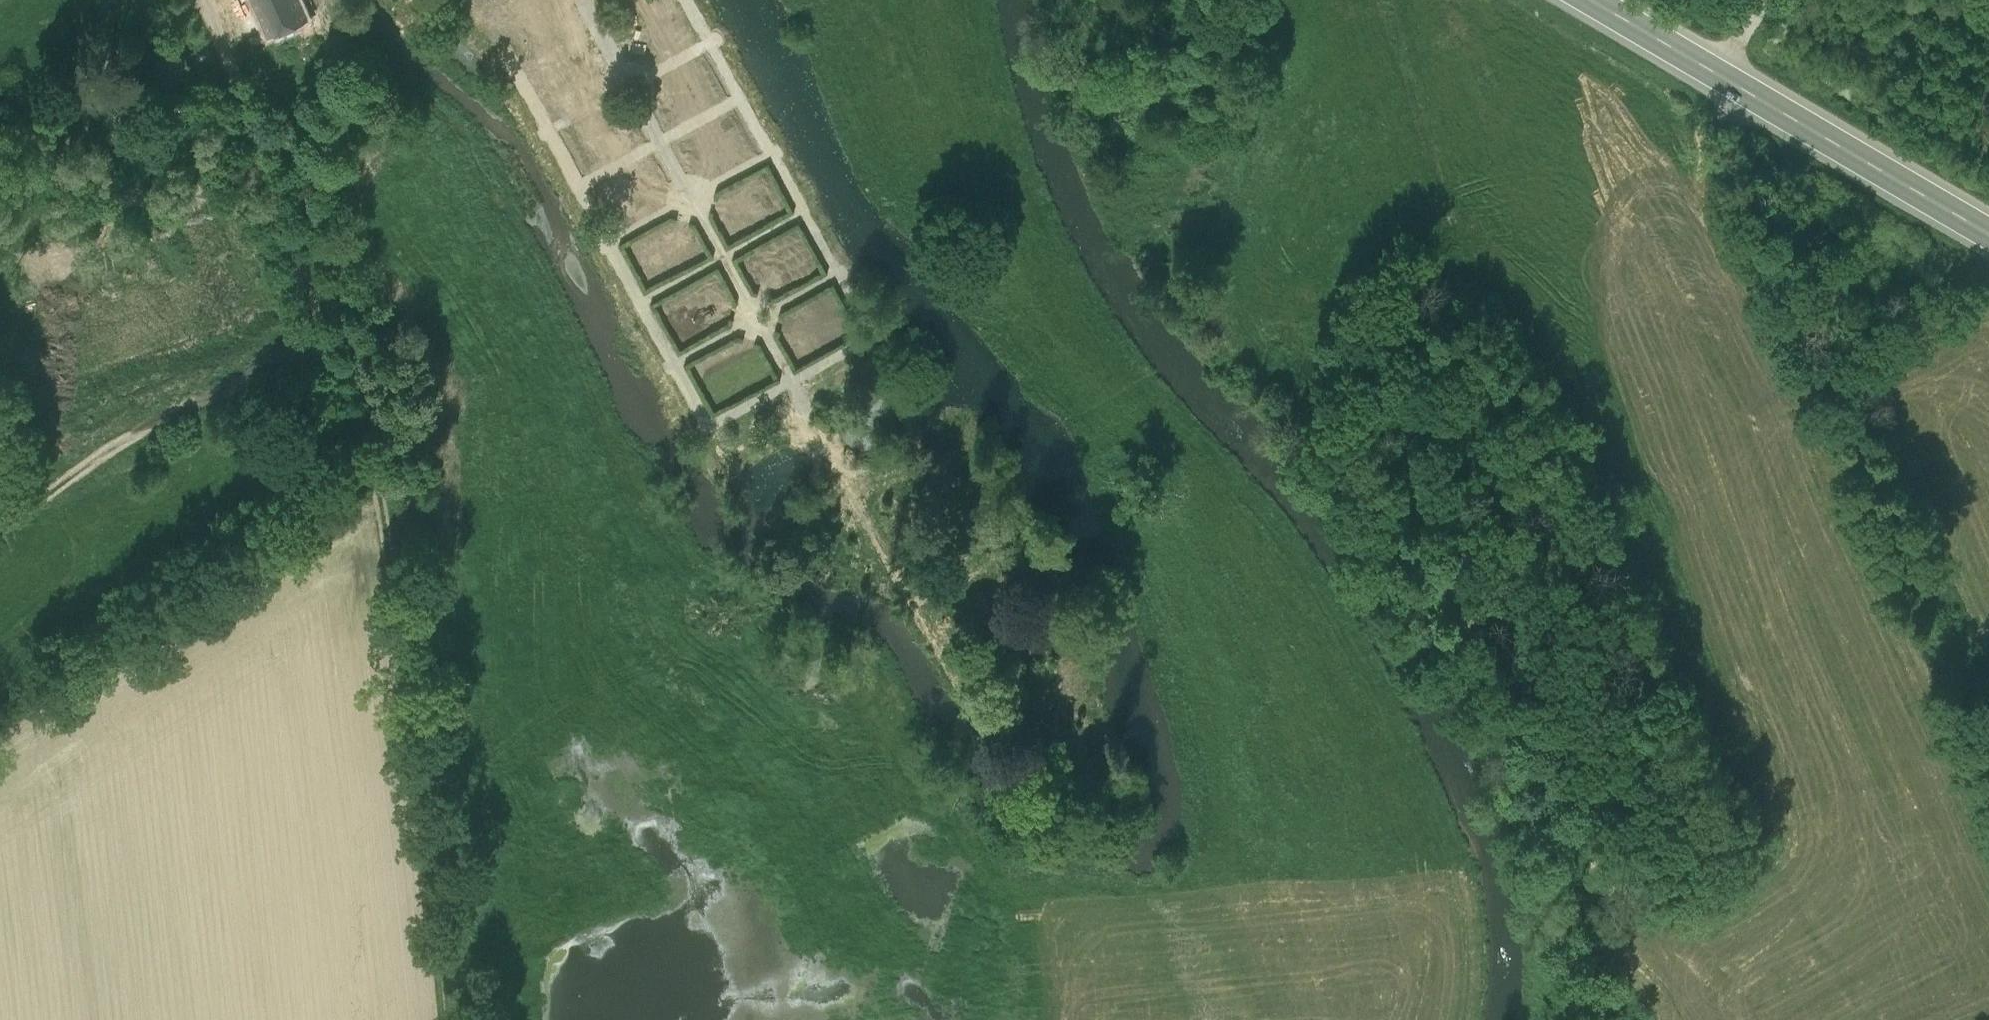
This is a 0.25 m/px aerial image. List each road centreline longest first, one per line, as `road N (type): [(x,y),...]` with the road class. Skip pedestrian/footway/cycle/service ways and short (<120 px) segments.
road 1 (track): [(207,0),(378,485),(447,1019)]
road 2 (secondary): [(1593,0),(1988,233)]

